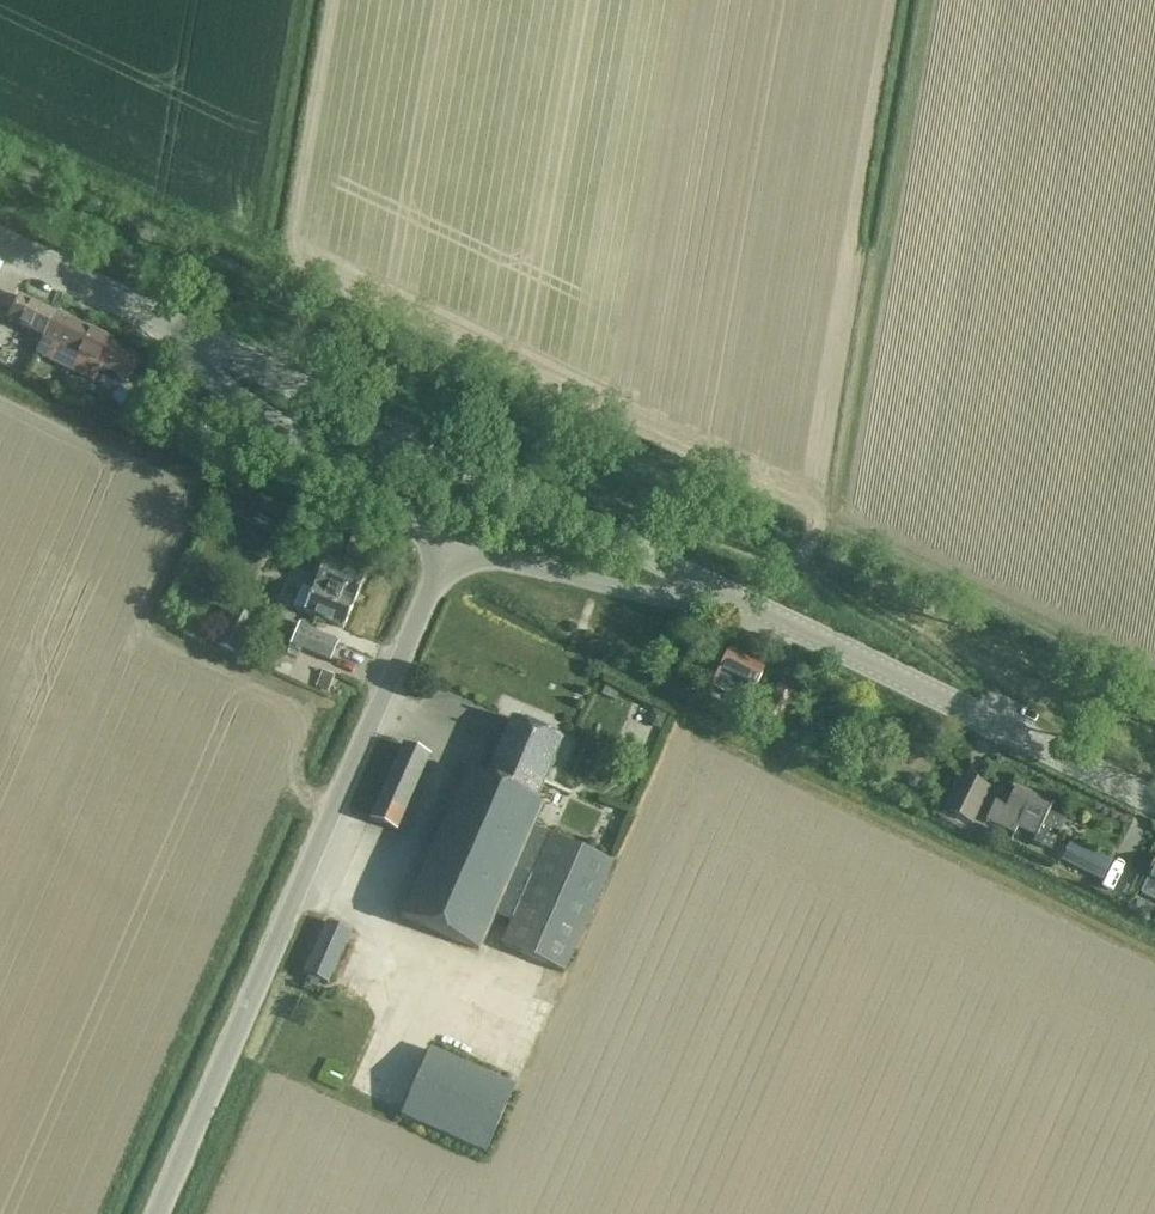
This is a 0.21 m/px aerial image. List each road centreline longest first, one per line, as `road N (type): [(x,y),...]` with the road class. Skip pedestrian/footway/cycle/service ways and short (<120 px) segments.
road 1 (unclassified): [(157,1213),(451,543)]
road 2 (track): [(511,490),(612,502),(751,546),(1154,732)]
road 3 (tertiary): [(739,600),(139,310)]
road 4 (track): [(237,232),(830,520)]
road 5 (track): [(926,0),(841,493),(804,568)]
road 6 (track): [(1154,955),(680,726)]
road 7 (tertiary): [(739,600),(1154,802)]
road 8 (unclassified): [(139,310),(226,387),(451,543)]
road 9 (unclassified): [(739,600),(645,595),(451,543)]
road 10 (track): [(824,577),(962,669),(986,693),(1000,727)]
road 11 (tertiary): [(139,310),(0,242)]

